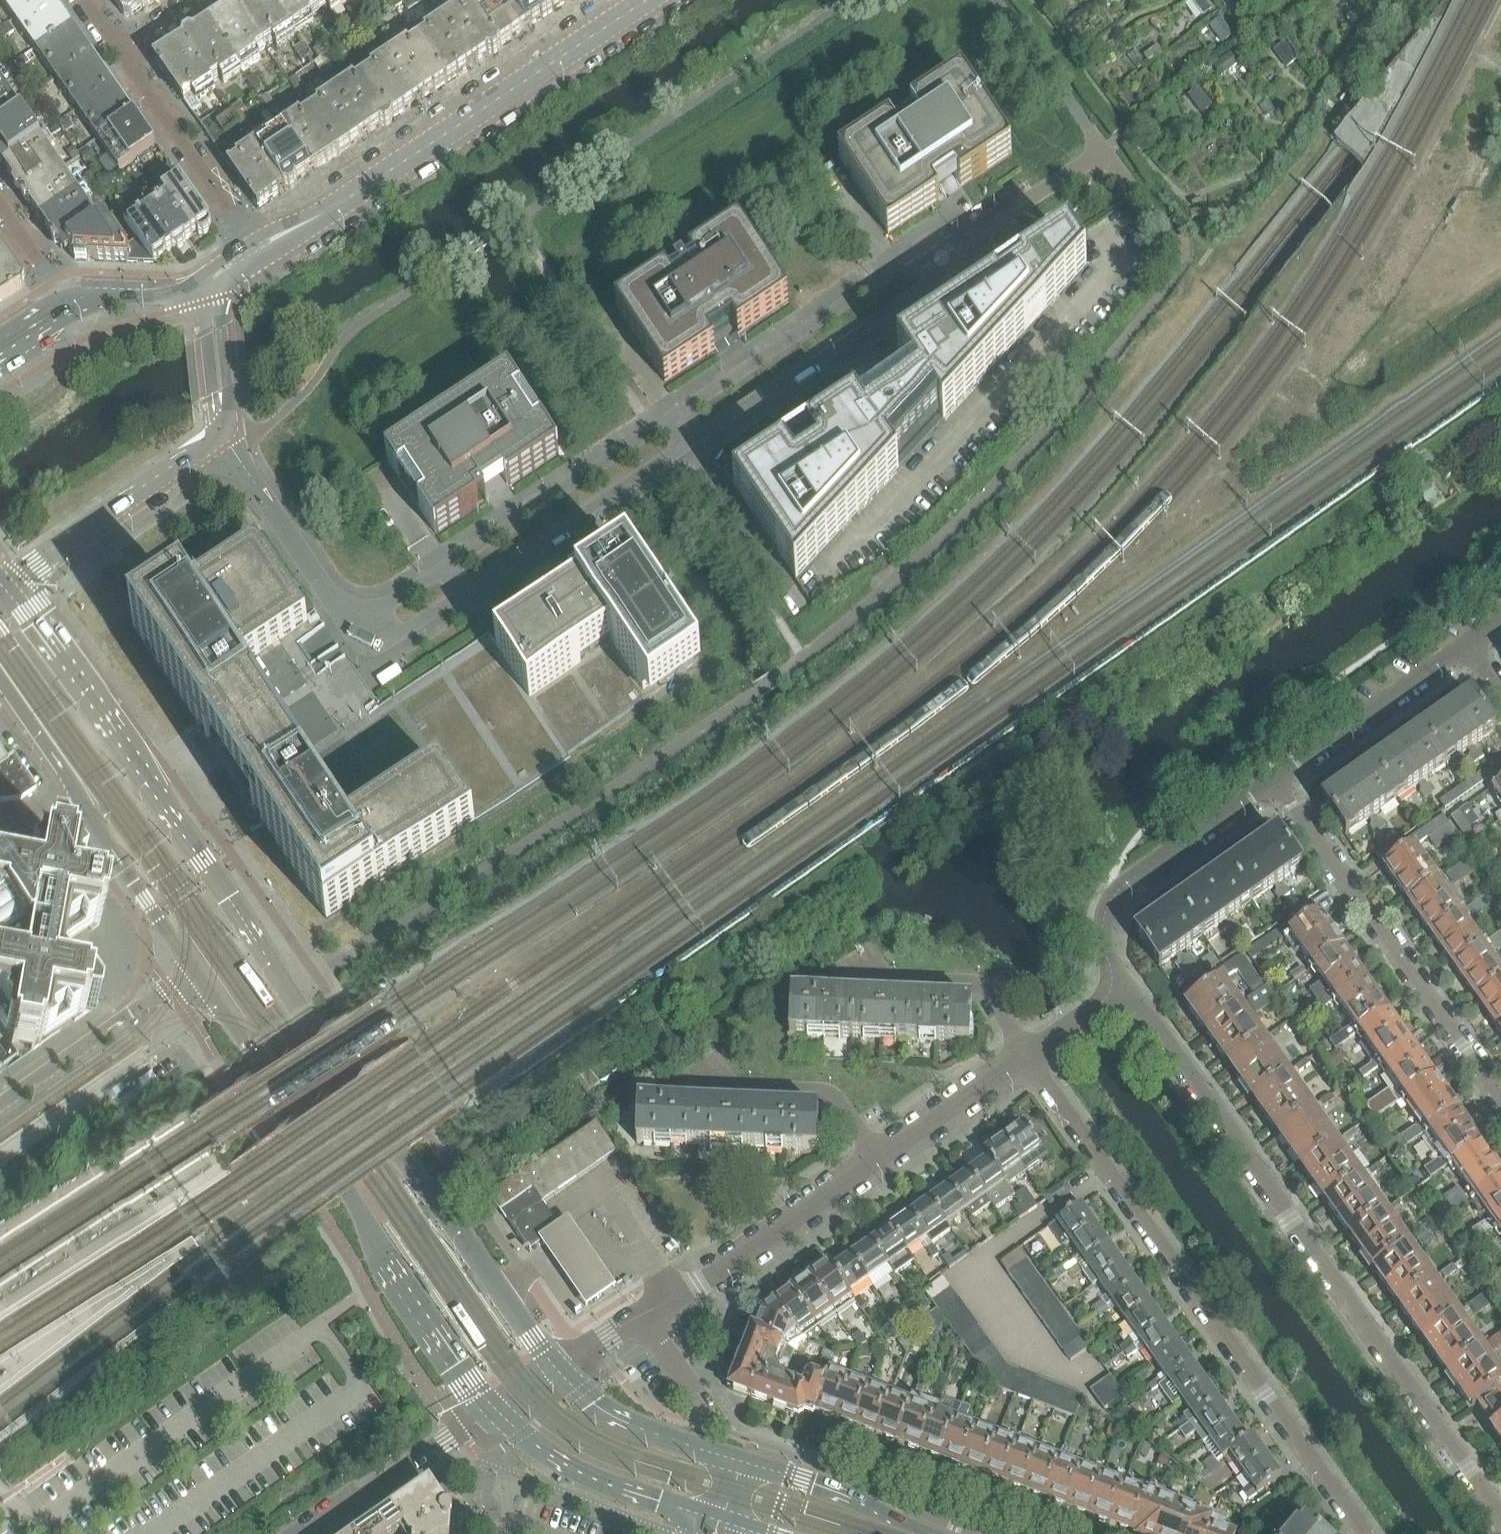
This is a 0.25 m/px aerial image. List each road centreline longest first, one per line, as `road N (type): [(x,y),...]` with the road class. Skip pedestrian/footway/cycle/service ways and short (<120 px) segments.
road 1 (unclassified): [(289,993),(464,887),(804,657),(964,518),(1047,431),(1145,318),(1187,250)]
road 2 (residential): [(355,629),(367,641),(391,638),(949,276)]
road 3 (residential): [(922,251),(355,629)]
road 4 (residential): [(1111,985),(1147,1018),(1500,1517)]
road 5 (residential): [(1363,1533),(1027,1055)]
road 6 (secondary): [(191,967),(497,1412)]
road 7 (secondary): [(289,993),(203,856),(10,588)]
road 8 (secondary): [(560,1372),(289,993)]
road 9 (residential): [(1500,1102),(1275,779)]
road 10 (tertiary): [(326,213),(647,0)]
road 11 (residential): [(560,1372),(879,1160)]
road 12 (secondary): [(0,683),(191,967)]
road 13 (residential): [(1111,985),(1101,933),(1120,886),(1275,779)]
road 14 (tertiary): [(10,588),(222,437)]
road 15 (secondary): [(497,1412),(574,1470),(705,1516)]
road 16 (residential): [(1275,779),(1467,644)]
road 17 (residential): [(222,437),(355,629)]
road 18 (residential): [(0,1101),(191,967)]
road 19 (residential): [(249,243),(121,54)]
road 20 (residential): [(314,1533),(497,1412)]
road 21 (secondary): [(744,1463),(647,1433),(592,1405),(560,1372)]
road 22 (residential): [(879,1160),(835,1096),(729,1090),(717,1076)]
road 23 (residential): [(1027,1055),(981,983),(884,979),(875,966)]
road 24 (track): [(1187,250),(1251,234),(1332,135)]
road 25 (residential): [(879,1160),(1027,1055)]
road 26 (residential): [(1105,150),(957,246)]
road 27 (secondary): [(890,1517),(744,1463)]
road 28 (tertiary): [(222,437),(206,284)]
road 29 (tertiary): [(206,284),(160,296),(64,298)]
road 30 (unclassified): [(1105,150),(1187,250)]

